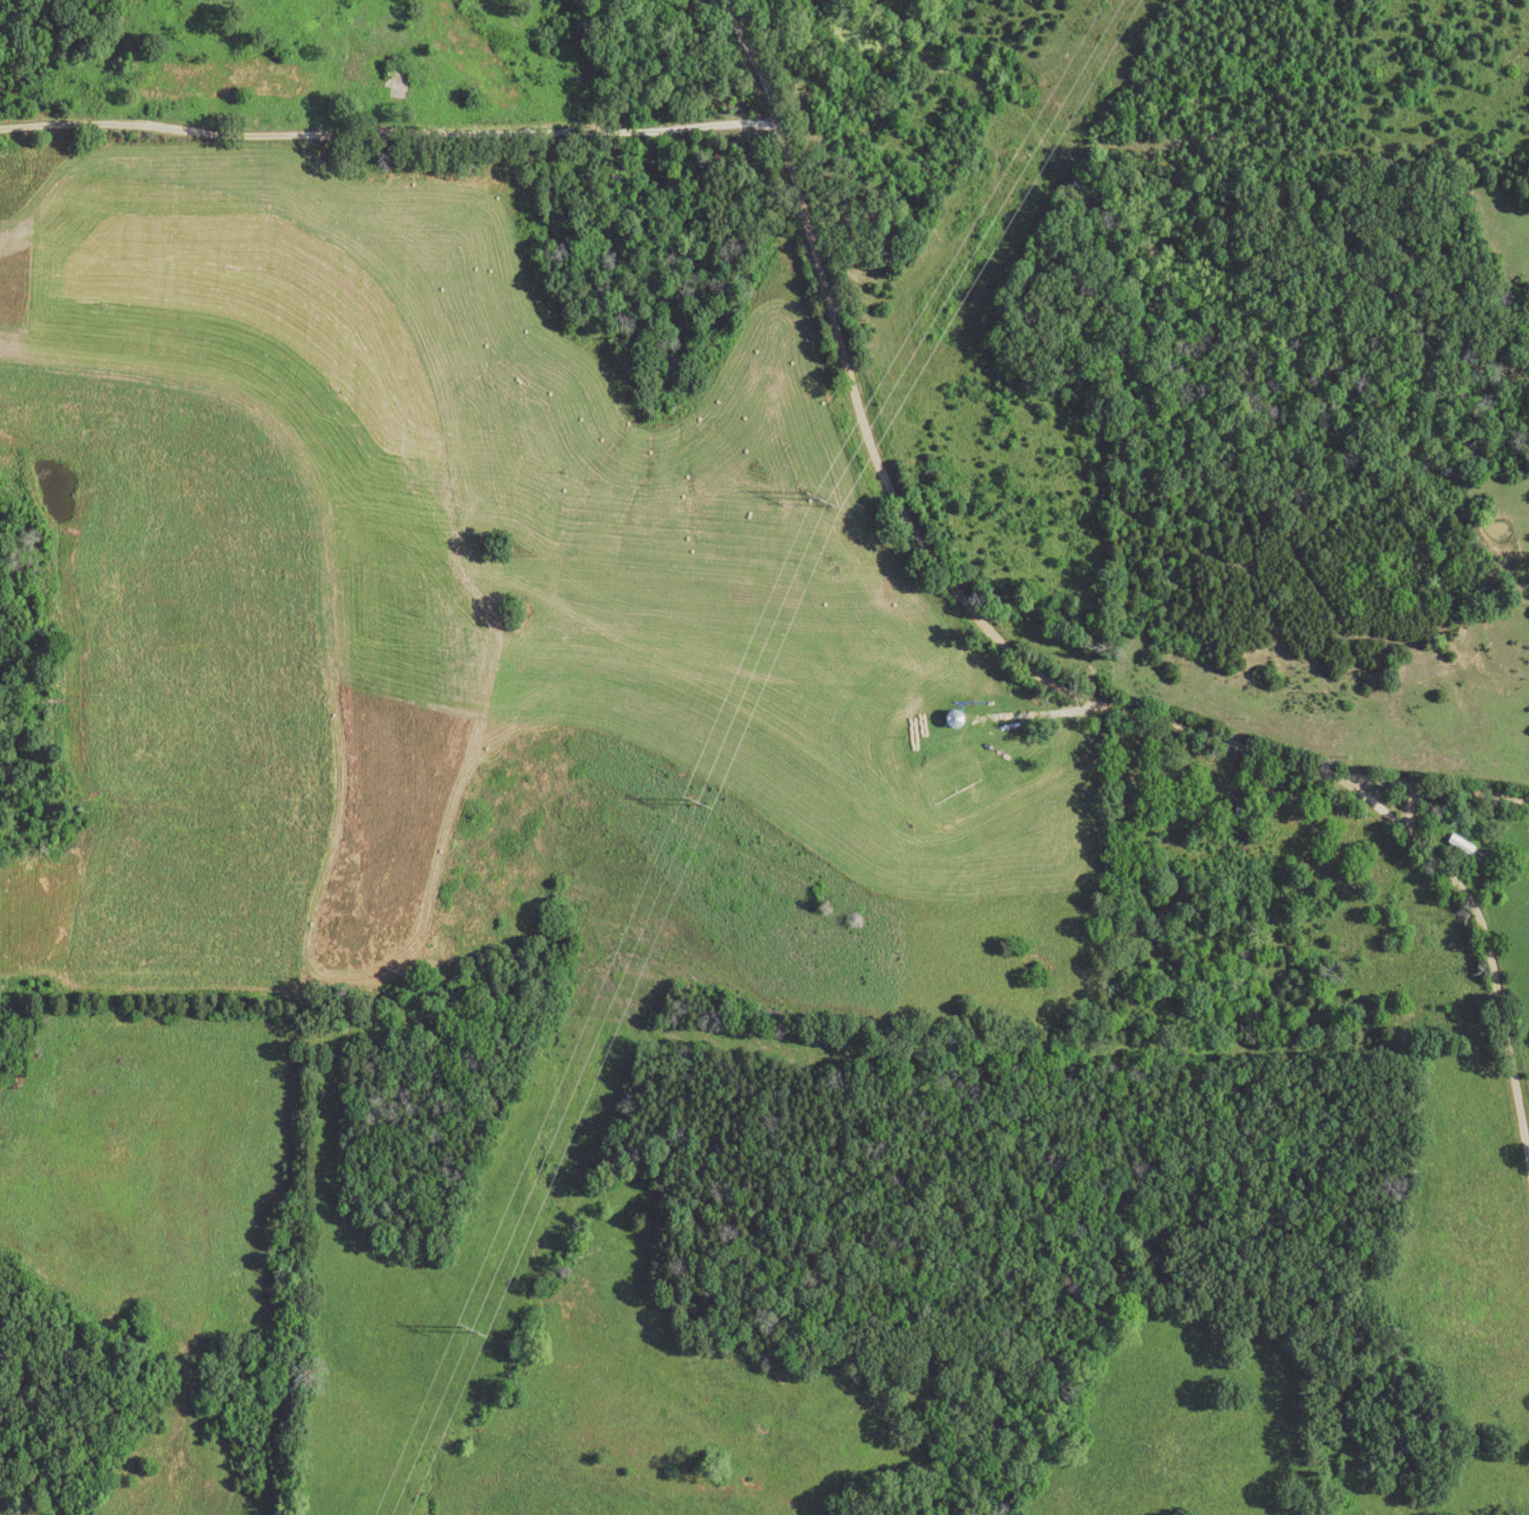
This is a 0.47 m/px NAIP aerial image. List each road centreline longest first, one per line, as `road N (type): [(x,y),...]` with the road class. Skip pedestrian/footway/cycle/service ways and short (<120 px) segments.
road 1 (residential): [(1528,794),(1428,786),(1081,697),(1009,651),(952,585),(899,498),(842,344),(777,116),(751,117),(685,0)]
road 2 (residential): [(751,117),(491,137),(105,120),(0,124)]
road 3 (residential): [(1528,1122),(1488,926),(1466,888),(1366,781),(1342,766)]

